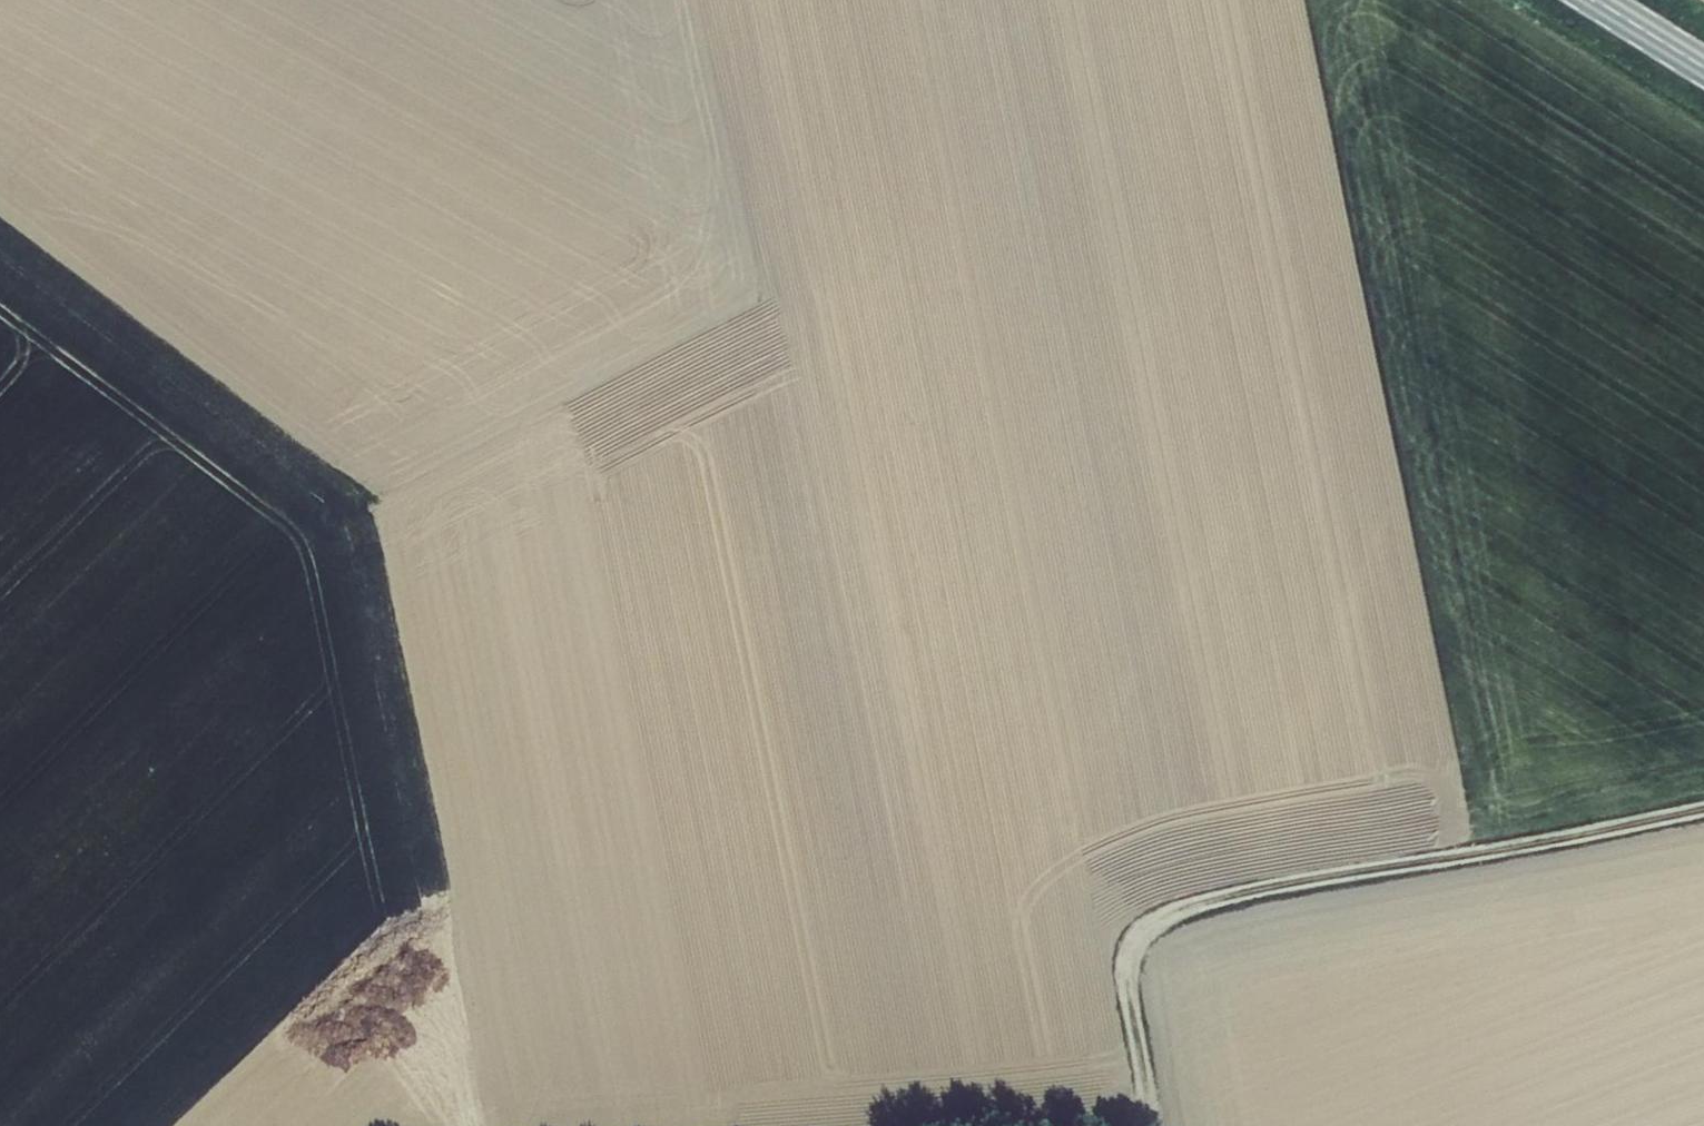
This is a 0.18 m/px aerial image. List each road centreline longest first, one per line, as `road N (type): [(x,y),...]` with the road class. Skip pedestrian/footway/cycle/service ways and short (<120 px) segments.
road 1 (track): [(1156,1125),(1129,995),(1136,944),(1161,914),(1221,893),(1703,808)]
road 2 (secondary): [(1594,0),(1703,68)]

